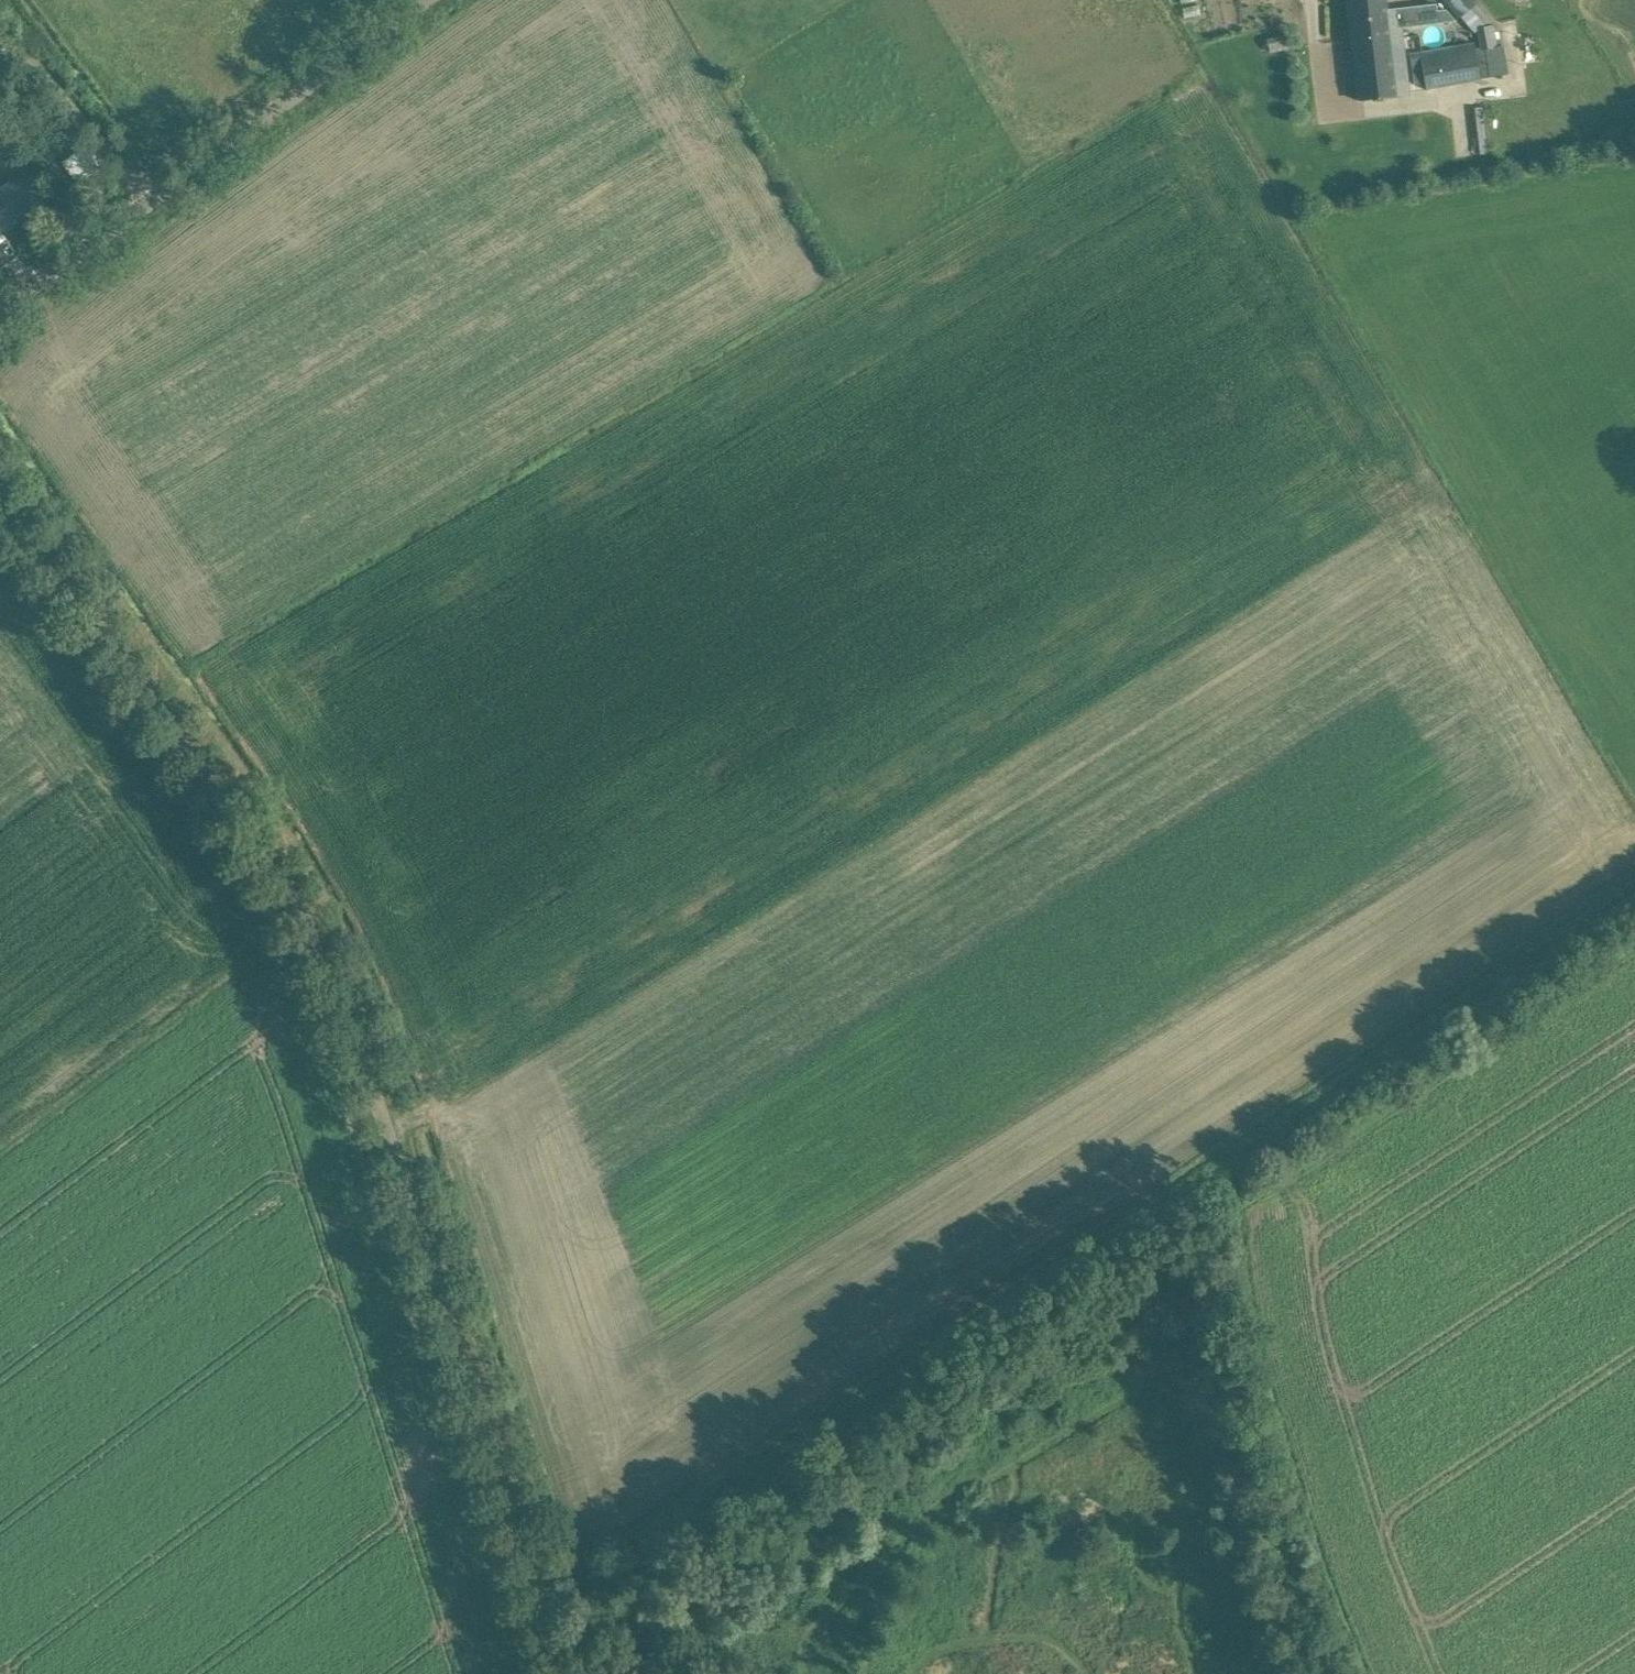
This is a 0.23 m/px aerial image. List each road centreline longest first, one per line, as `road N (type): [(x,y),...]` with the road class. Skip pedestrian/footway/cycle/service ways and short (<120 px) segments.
road 1 (unclassified): [(553,1673),(334,998),(245,831),(0,507)]
road 2 (unclassified): [(0,305),(414,0)]

